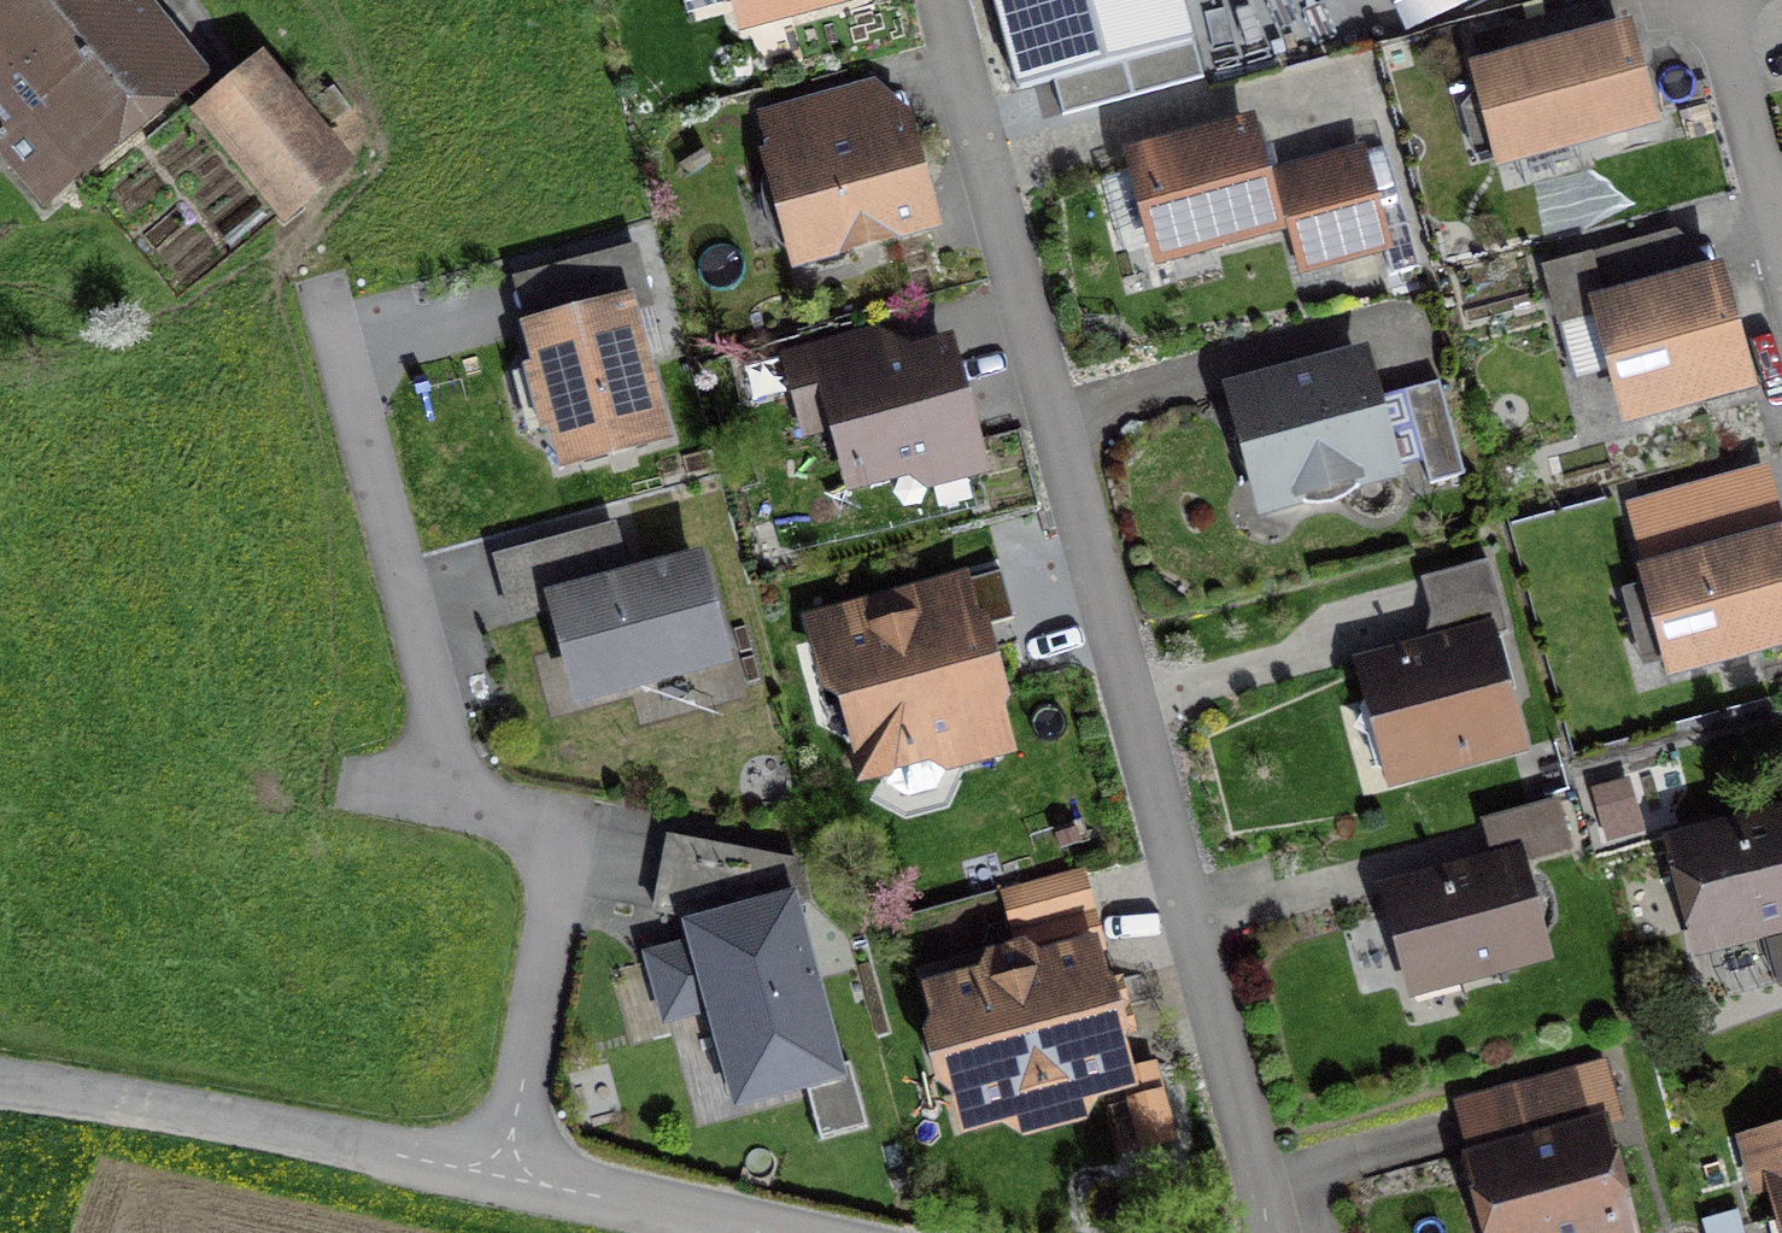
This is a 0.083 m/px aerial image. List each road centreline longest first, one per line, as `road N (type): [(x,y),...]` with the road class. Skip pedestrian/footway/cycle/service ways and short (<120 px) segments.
road 1 (residential): [(1261,1232),(1069,512),(945,0)]
road 2 (residential): [(0,1083),(510,1178)]
road 3 (residential): [(460,799),(334,329)]
road 4 (residential): [(510,1178),(556,848),(536,821),(460,799)]
road 5 (residential): [(1781,261),(1713,10)]
road 6 (residential): [(510,1178),(752,1232)]

